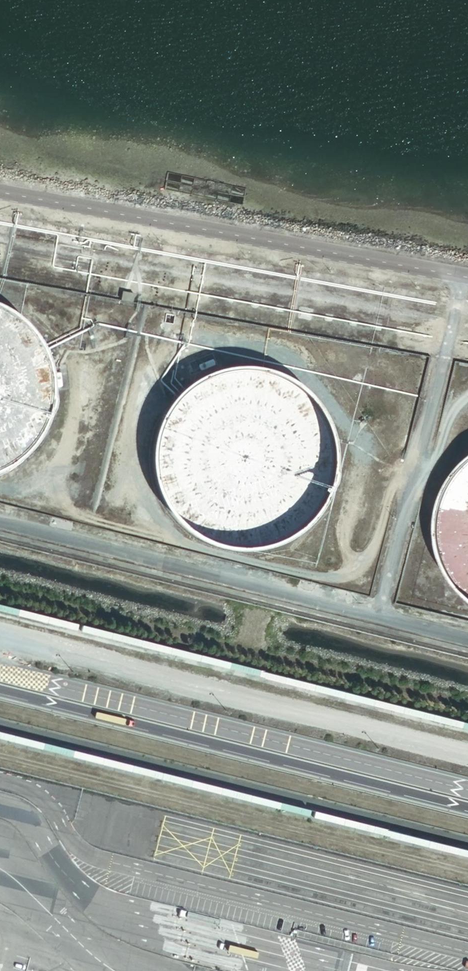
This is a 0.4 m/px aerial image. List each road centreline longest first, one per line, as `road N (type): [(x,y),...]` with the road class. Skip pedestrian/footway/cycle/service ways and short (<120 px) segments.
road 1 (unclassified): [(0,690),(467,808)]
road 2 (unclassified): [(467,791),(28,680)]

